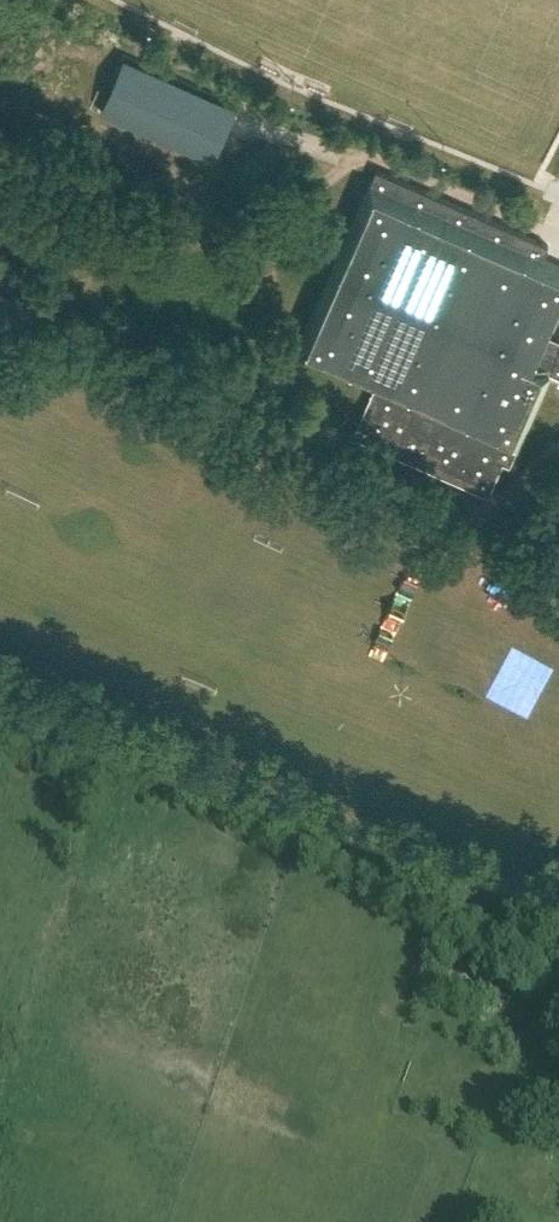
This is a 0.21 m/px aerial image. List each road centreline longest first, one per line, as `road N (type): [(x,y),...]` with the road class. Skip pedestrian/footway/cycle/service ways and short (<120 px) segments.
road 1 (unclassified): [(558,923),(0,681)]

